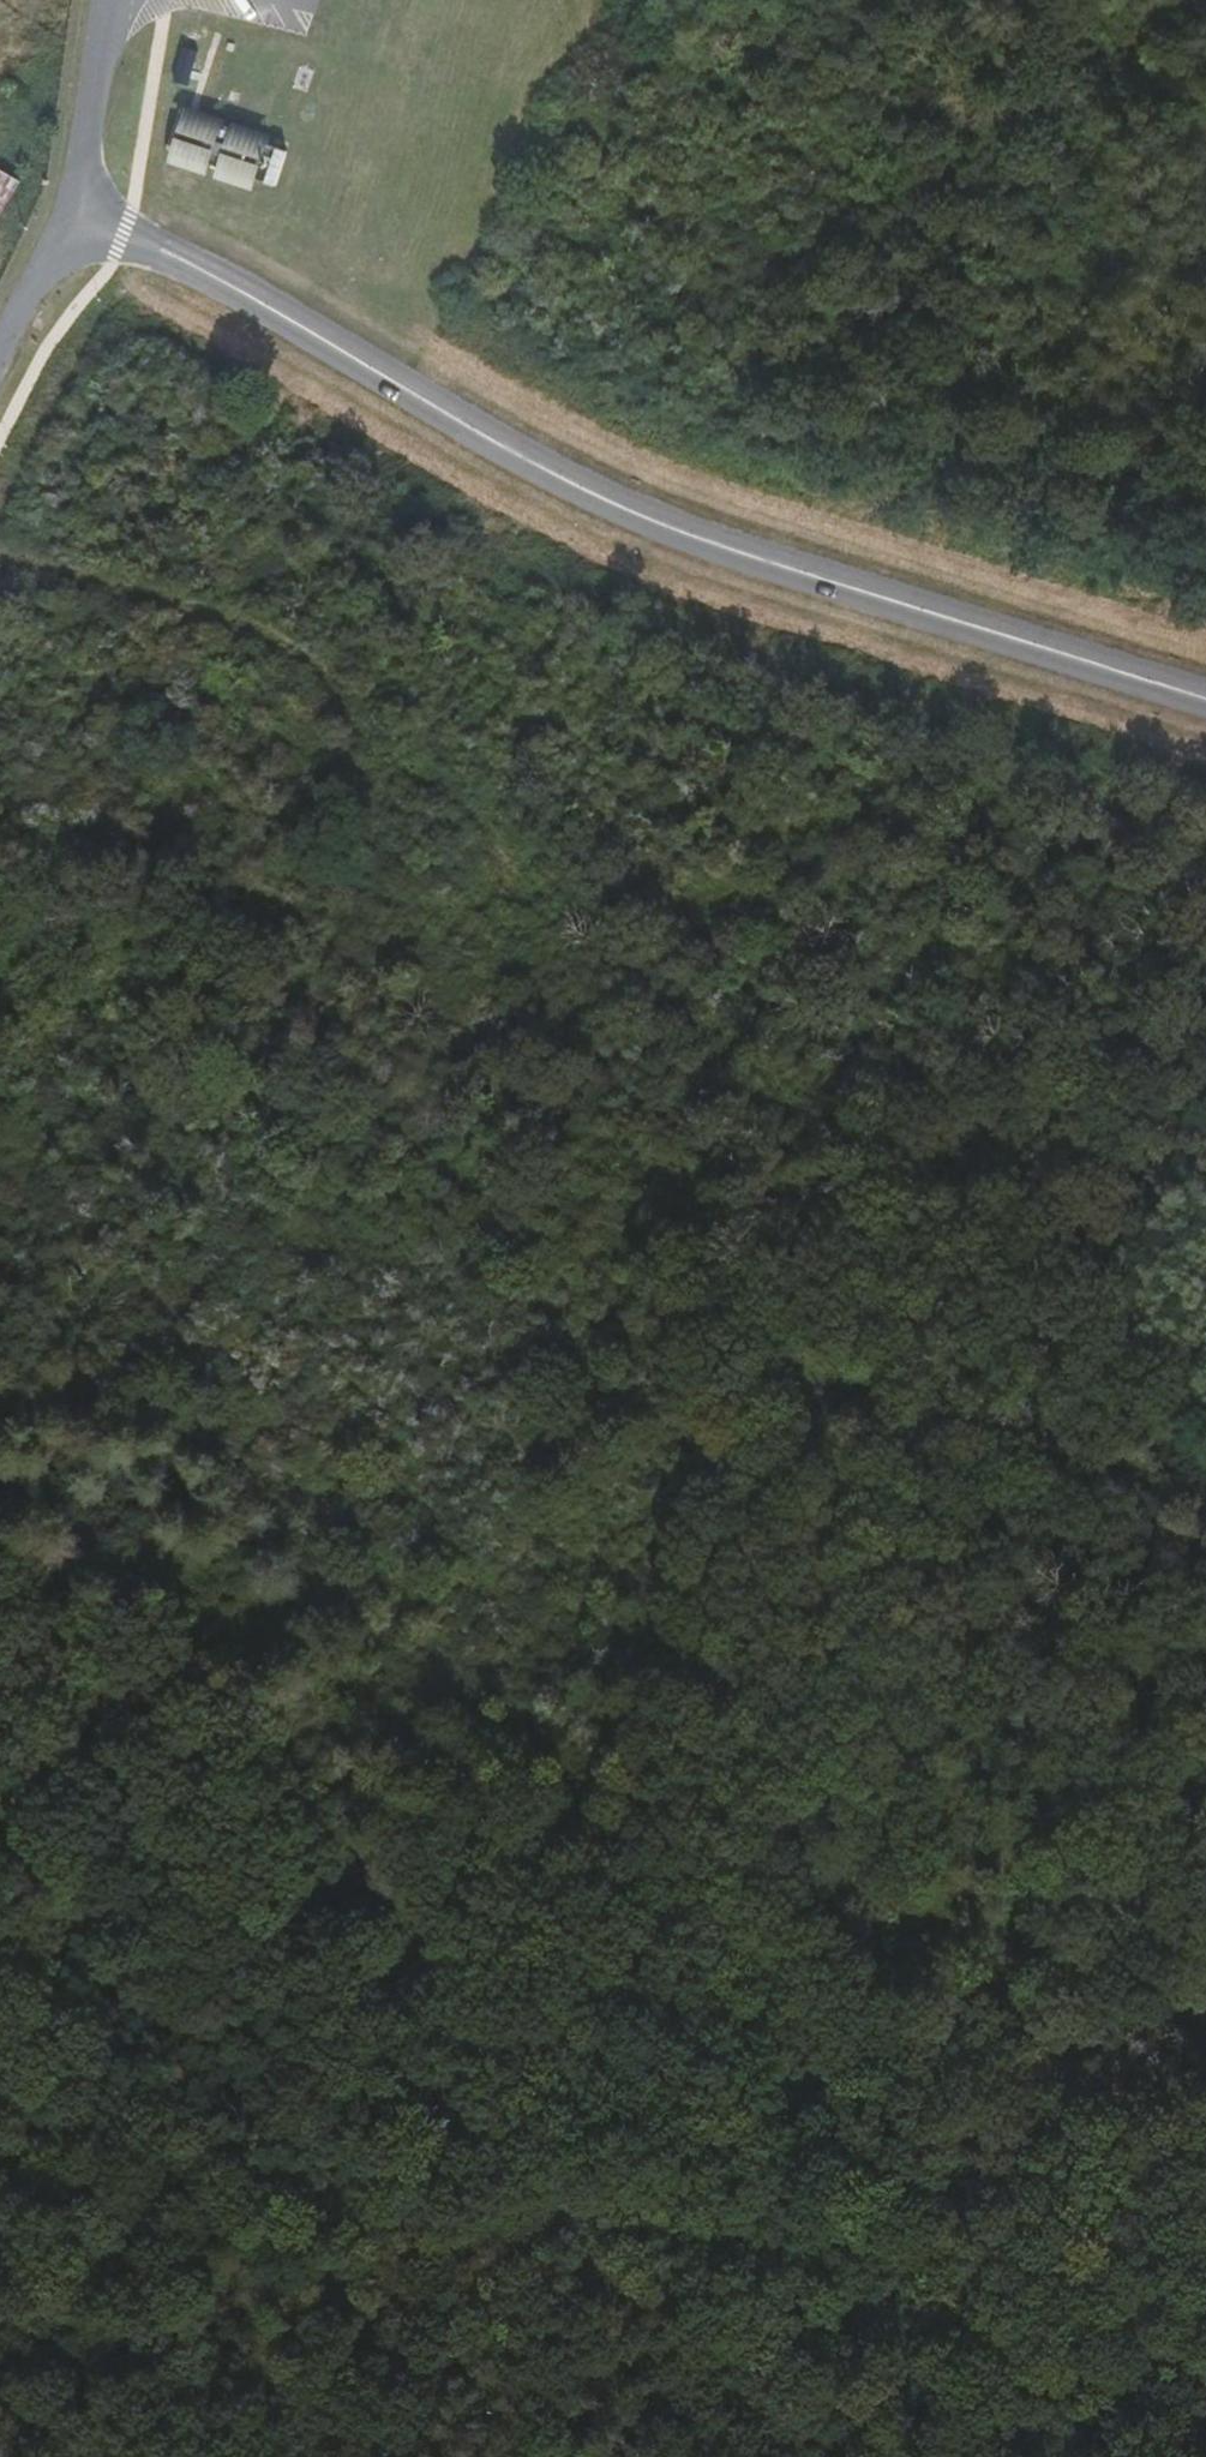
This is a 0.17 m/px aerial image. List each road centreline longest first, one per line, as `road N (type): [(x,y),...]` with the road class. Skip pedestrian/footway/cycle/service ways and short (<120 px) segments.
road 1 (unclassified): [(60,228),(132,236),(216,277),(595,501),(757,562),(1205,702)]
road 2 (unclassified): [(60,228),(102,0)]
road 3 (unclassified): [(0,367),(60,228)]

